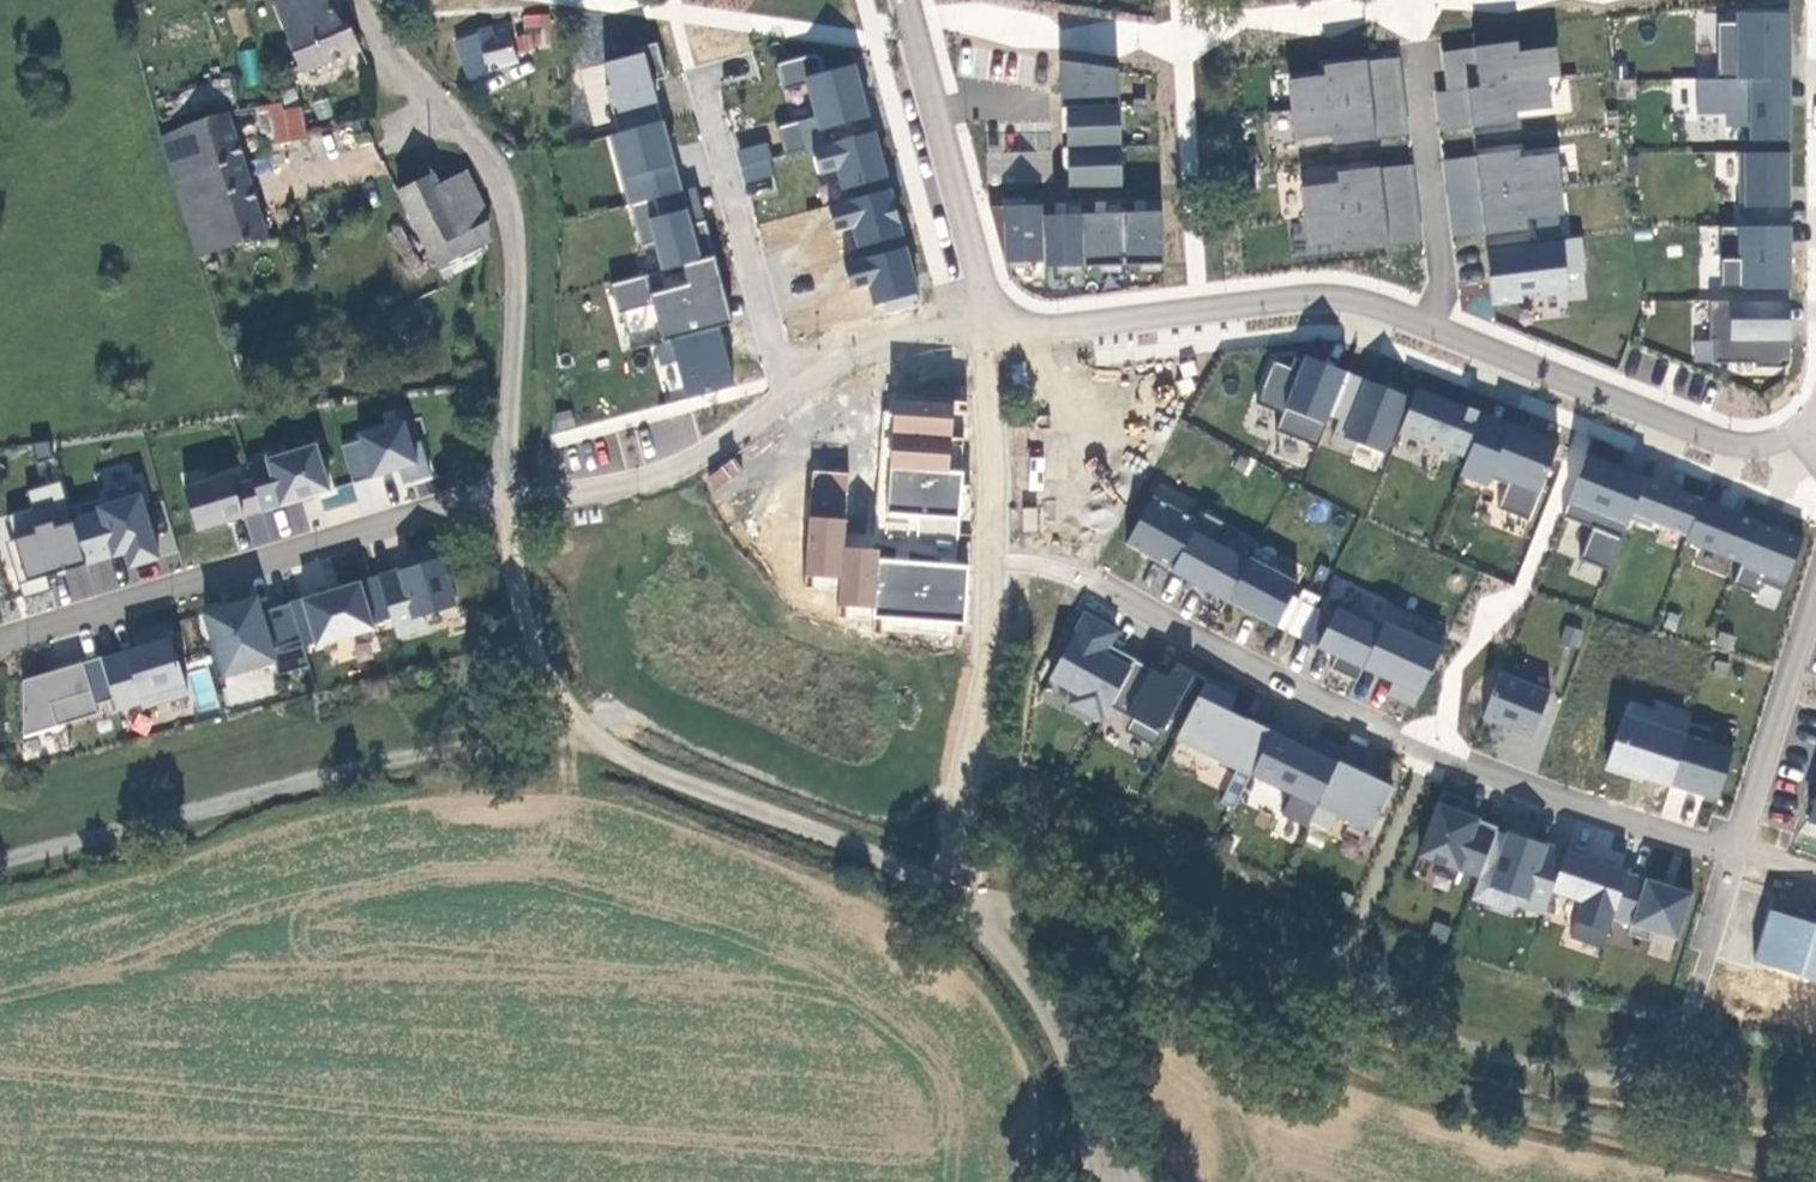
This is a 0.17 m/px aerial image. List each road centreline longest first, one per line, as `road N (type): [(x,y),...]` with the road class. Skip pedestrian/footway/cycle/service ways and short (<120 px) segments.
road 1 (residential): [(1737,852),(1494,777),(1311,697),(1087,580),(990,557),(991,414),(979,316)]
road 2 (unclassified): [(1815,1171),(1487,1100),(1384,1068),(1269,1021),(1066,922),(973,896)]
road 3 (unclassified): [(973,896),(677,781),(595,735),(568,707),(526,619),(510,501)]
road 4 (unclassified): [(510,501),(517,298),(503,189),(355,0)]
road 5 (residential): [(0,650),(13,637),(316,543),(510,501)]
road 6 (residential): [(1440,331),(1387,310),(1300,297),(1068,335),(979,316)]
road 7 (residential): [(1797,432),(1774,445),(1724,444),(1440,331)]
road 8 (residential): [(785,395),(706,79)]
road 9 (residential): [(979,316),(901,0)]
road 10 (unclassified): [(1092,1172),(1072,1066),(1048,1015),(982,929),(973,896)]
road 11 (residential): [(510,501),(637,479),(708,451),(785,395)]
road 12 (residential): [(1440,331),(1446,278),(1418,45)]
road 13 (residential): [(1815,594),(1737,852)]
road 14 (residential): [(785,395),(835,356),(979,316)]
road 15 (residential): [(1737,852),(1688,1011)]

